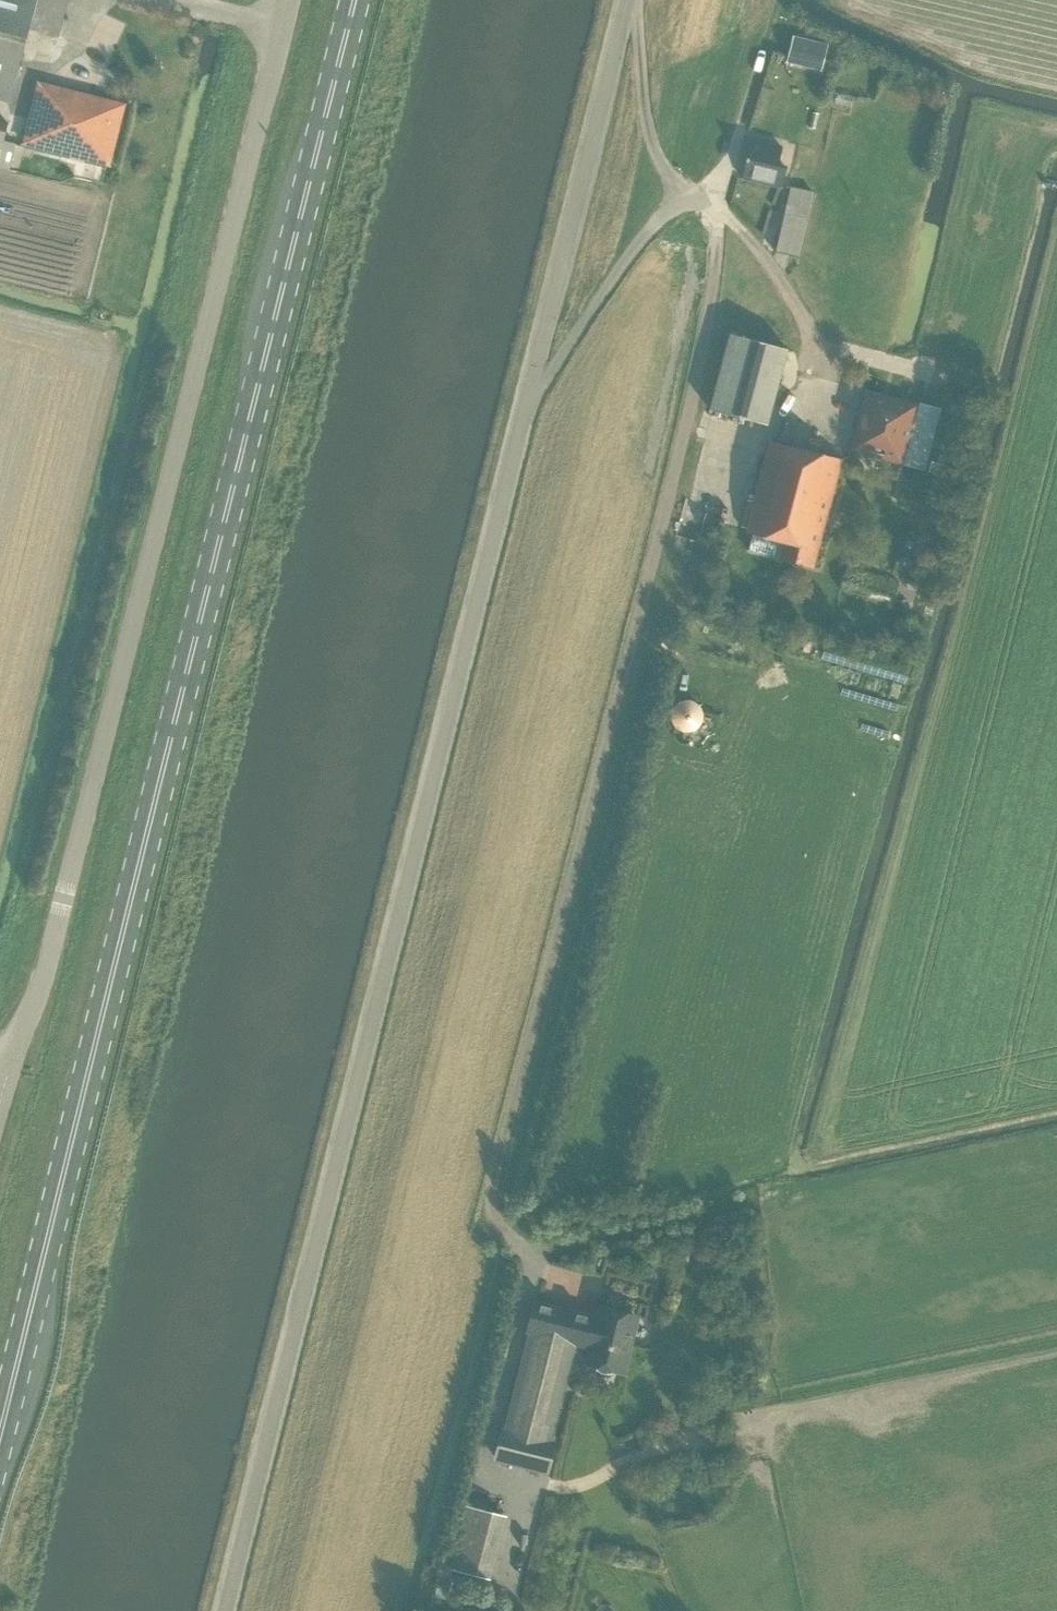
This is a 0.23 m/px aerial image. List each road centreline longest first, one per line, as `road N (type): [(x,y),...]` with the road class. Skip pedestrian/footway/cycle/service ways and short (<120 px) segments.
road 1 (unclassified): [(224,1610),(627,0)]
road 2 (primary): [(0,1432),(355,0)]
road 3 (unclassified): [(0,1113),(49,978),(287,0)]
road 4 (track): [(707,199),(743,126),(781,0)]

